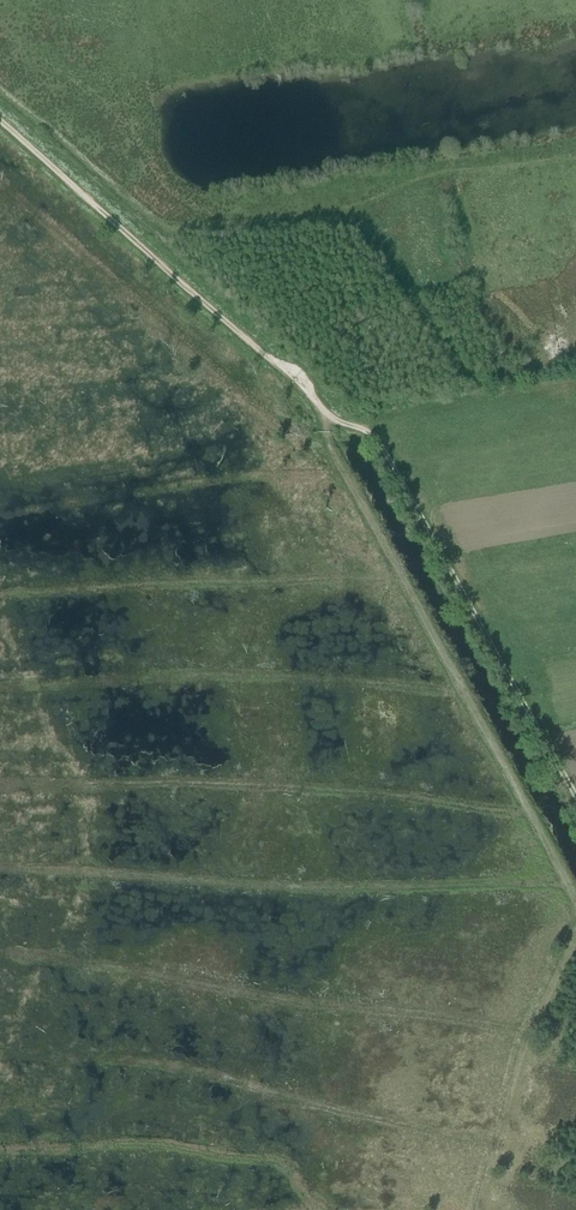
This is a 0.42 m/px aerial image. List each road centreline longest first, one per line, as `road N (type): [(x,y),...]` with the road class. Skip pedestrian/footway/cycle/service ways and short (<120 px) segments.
road 1 (track): [(333,420),(325,432),(330,446),(575,895)]
road 2 (track): [(0,122),(333,420),(373,433)]
road 3 (track): [(575,794),(373,433)]

